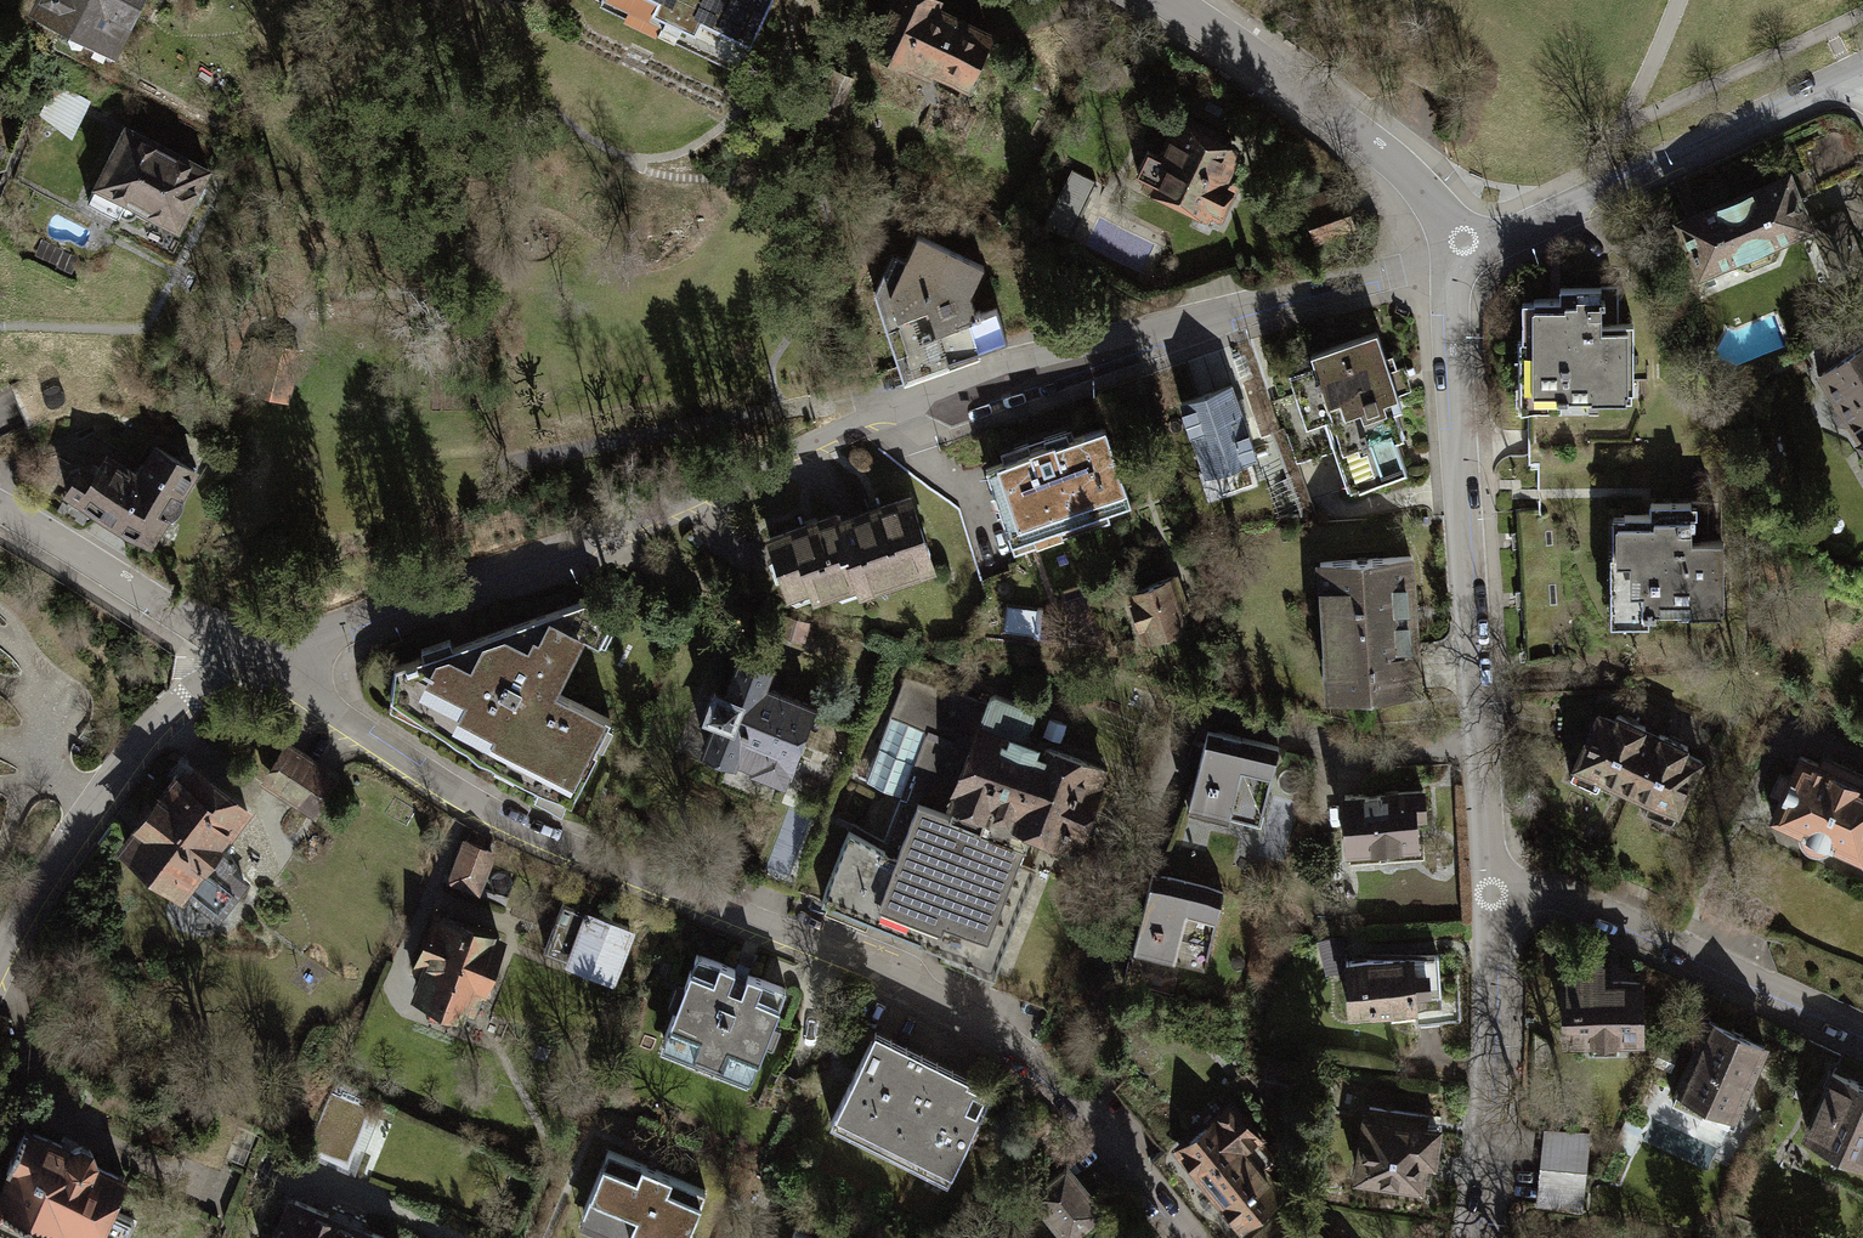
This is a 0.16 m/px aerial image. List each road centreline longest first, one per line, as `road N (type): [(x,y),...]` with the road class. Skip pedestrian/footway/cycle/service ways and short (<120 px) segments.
road 1 (residential): [(1458,244),(905,401),(640,519),(251,660)]
road 2 (residential): [(251,660),(480,807),(853,961),(983,1026),(1072,1098),(1187,1237)]
road 3 (residential): [(1458,244),(1458,445),(1488,882)]
road 4 (residential): [(1862,72),(1590,198),(1458,244)]
road 5 (residential): [(1862,1037),(1542,891),(1488,882)]
road 6 (residential): [(251,660),(190,691),(142,733),(41,879),(0,956)]
road 7 (residential): [(1162,0),(1404,170),(1458,244)]
road 8 (residential): [(1488,882),(1484,1123),(1464,1237)]
road 9 (residential): [(0,508),(251,660)]

